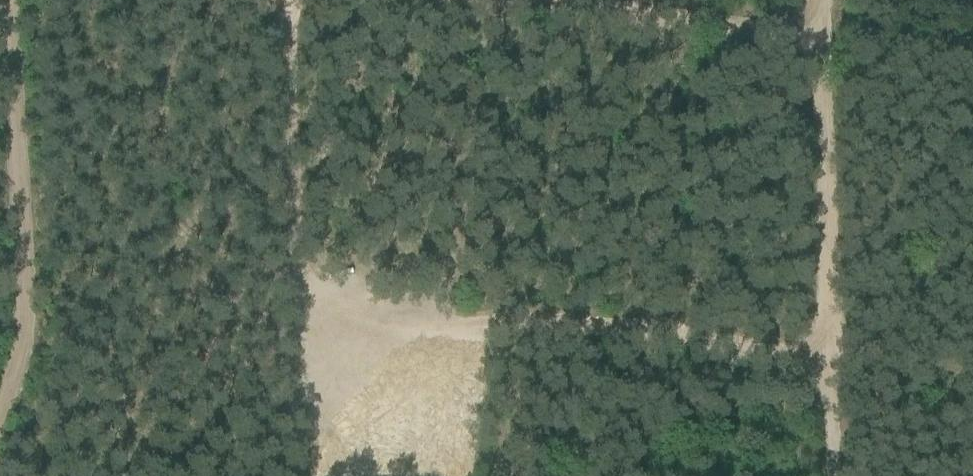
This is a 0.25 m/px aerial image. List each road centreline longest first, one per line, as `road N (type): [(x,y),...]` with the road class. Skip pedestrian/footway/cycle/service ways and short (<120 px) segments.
road 1 (track): [(823,332),(357,298),(288,265),(265,0)]
road 2 (track): [(828,475),(807,0)]
road 3 (track): [(0,385),(16,298),(0,165)]
road 4 (track): [(611,0),(808,21)]

